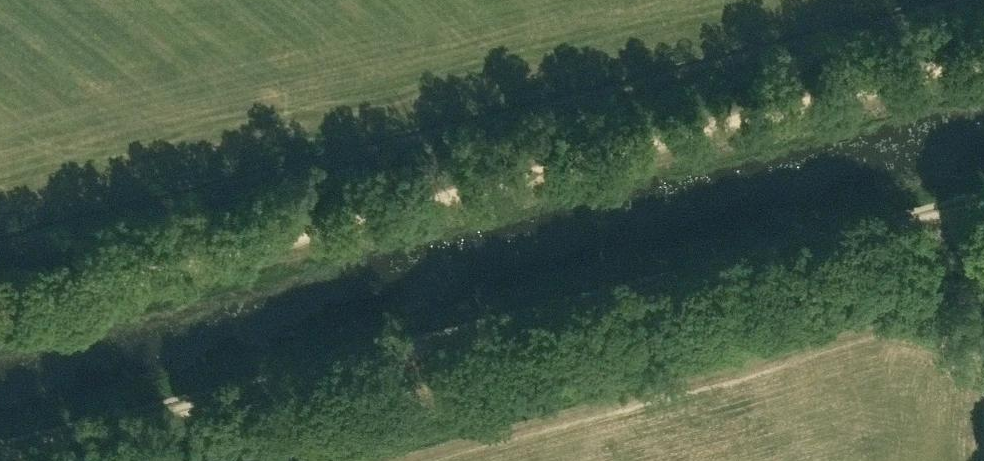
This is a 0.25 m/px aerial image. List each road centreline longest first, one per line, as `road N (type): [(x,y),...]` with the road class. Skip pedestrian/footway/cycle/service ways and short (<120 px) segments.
road 1 (track): [(0,455),(983,196)]
road 2 (track): [(983,60),(0,314)]
road 3 (unclassified): [(983,226),(855,229)]

